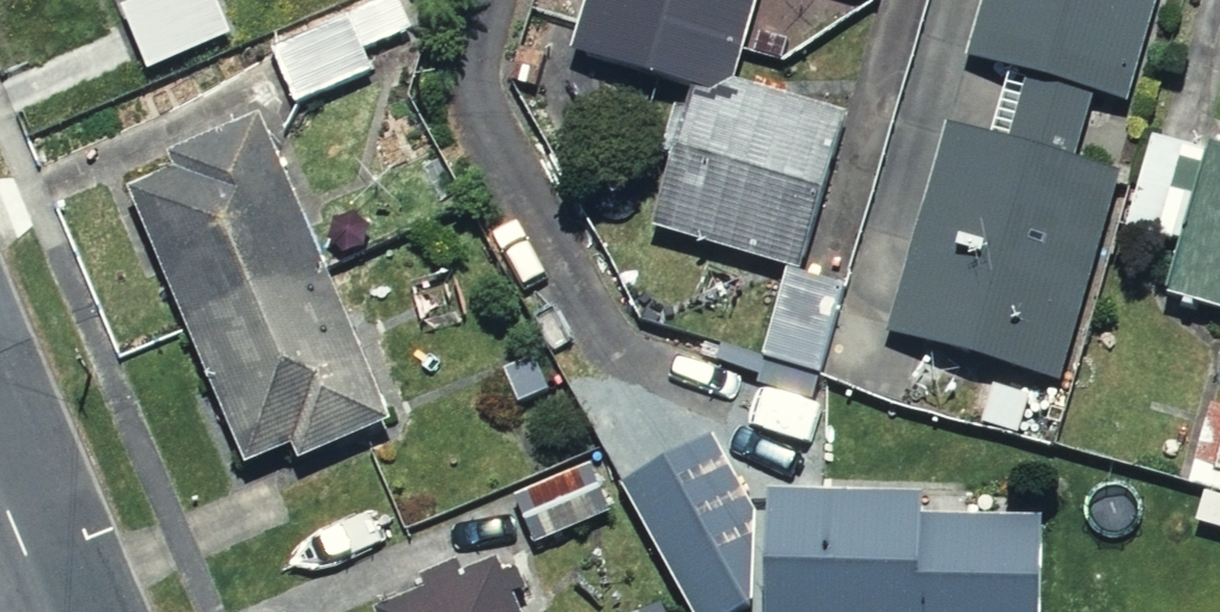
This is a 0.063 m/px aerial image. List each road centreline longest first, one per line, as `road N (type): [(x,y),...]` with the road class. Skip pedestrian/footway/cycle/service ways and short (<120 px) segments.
road 1 (unclassified): [(55,611),(0,482)]

